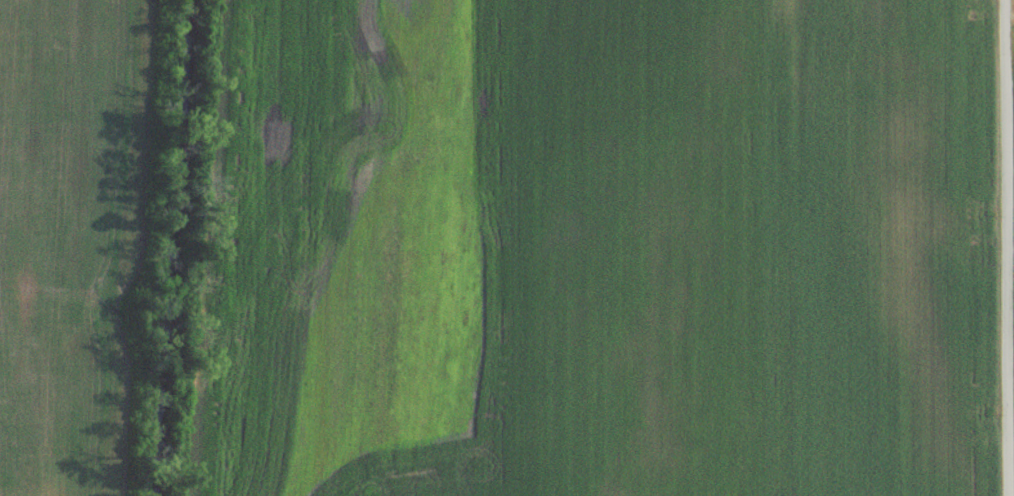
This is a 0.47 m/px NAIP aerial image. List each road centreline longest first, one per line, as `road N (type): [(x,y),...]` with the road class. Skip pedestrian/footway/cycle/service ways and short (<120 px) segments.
road 1 (residential): [(1009,495),(1005,0)]

